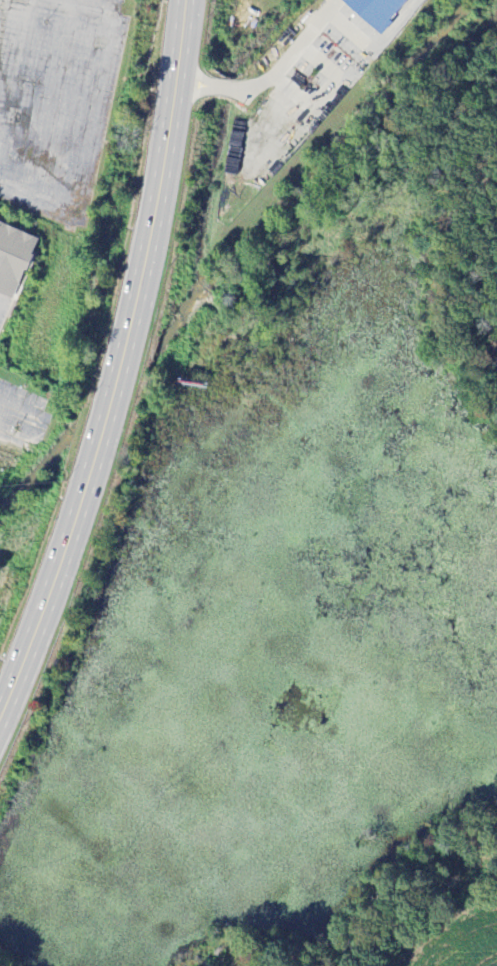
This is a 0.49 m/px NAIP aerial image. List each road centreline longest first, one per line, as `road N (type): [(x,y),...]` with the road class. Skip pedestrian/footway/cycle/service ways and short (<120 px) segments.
road 1 (trunk): [(0,725),(82,511),(105,427),(132,323),(189,0)]

